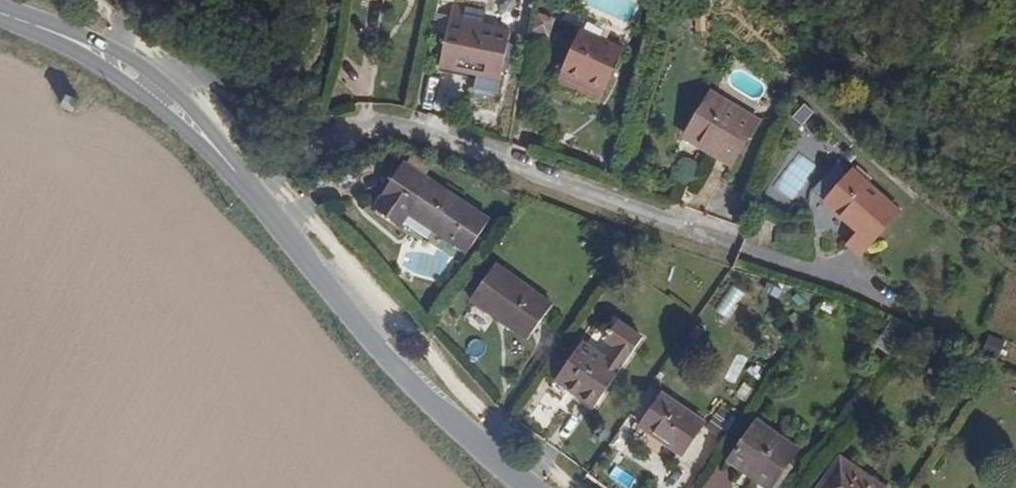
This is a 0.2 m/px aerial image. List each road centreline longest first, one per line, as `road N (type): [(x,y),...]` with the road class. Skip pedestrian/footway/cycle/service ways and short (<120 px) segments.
road 1 (tertiary): [(528,487),(407,380),(247,192)]
road 2 (residential): [(736,244),(395,132)]
road 3 (tertiary): [(247,192),(161,94),(125,68),(0,12)]
road 4 (track): [(161,94),(184,76),(204,73),(279,89),(312,70),(324,0)]
road 5 (residential): [(395,132),(355,131),(247,192)]

